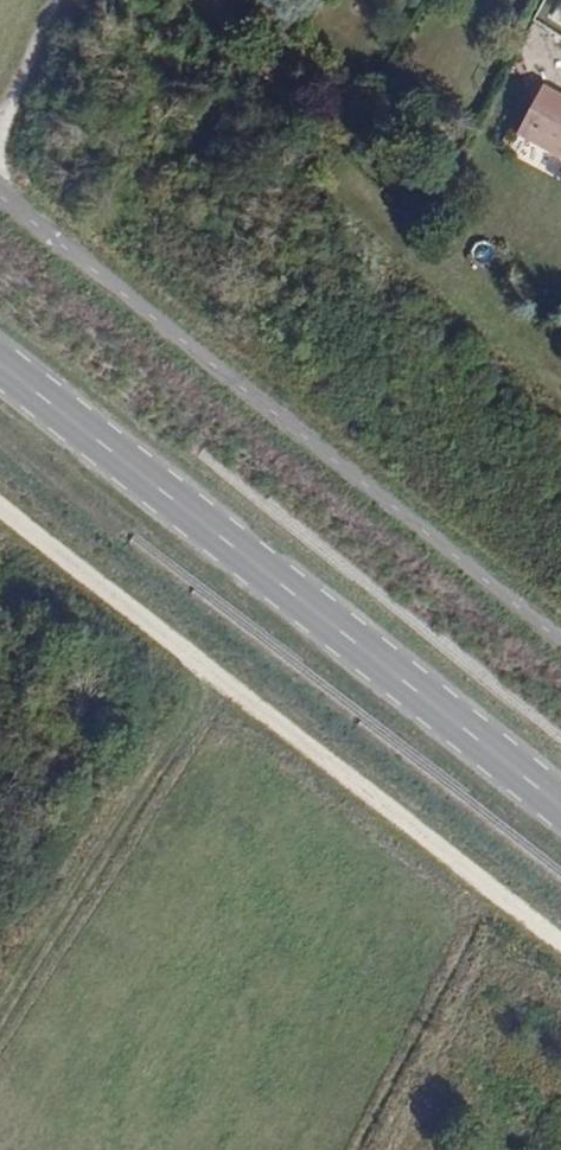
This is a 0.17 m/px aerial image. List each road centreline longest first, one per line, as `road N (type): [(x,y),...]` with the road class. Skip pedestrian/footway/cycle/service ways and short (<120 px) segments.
road 1 (primary): [(560,802),(0,361)]
road 2 (track): [(0,514),(560,950)]

